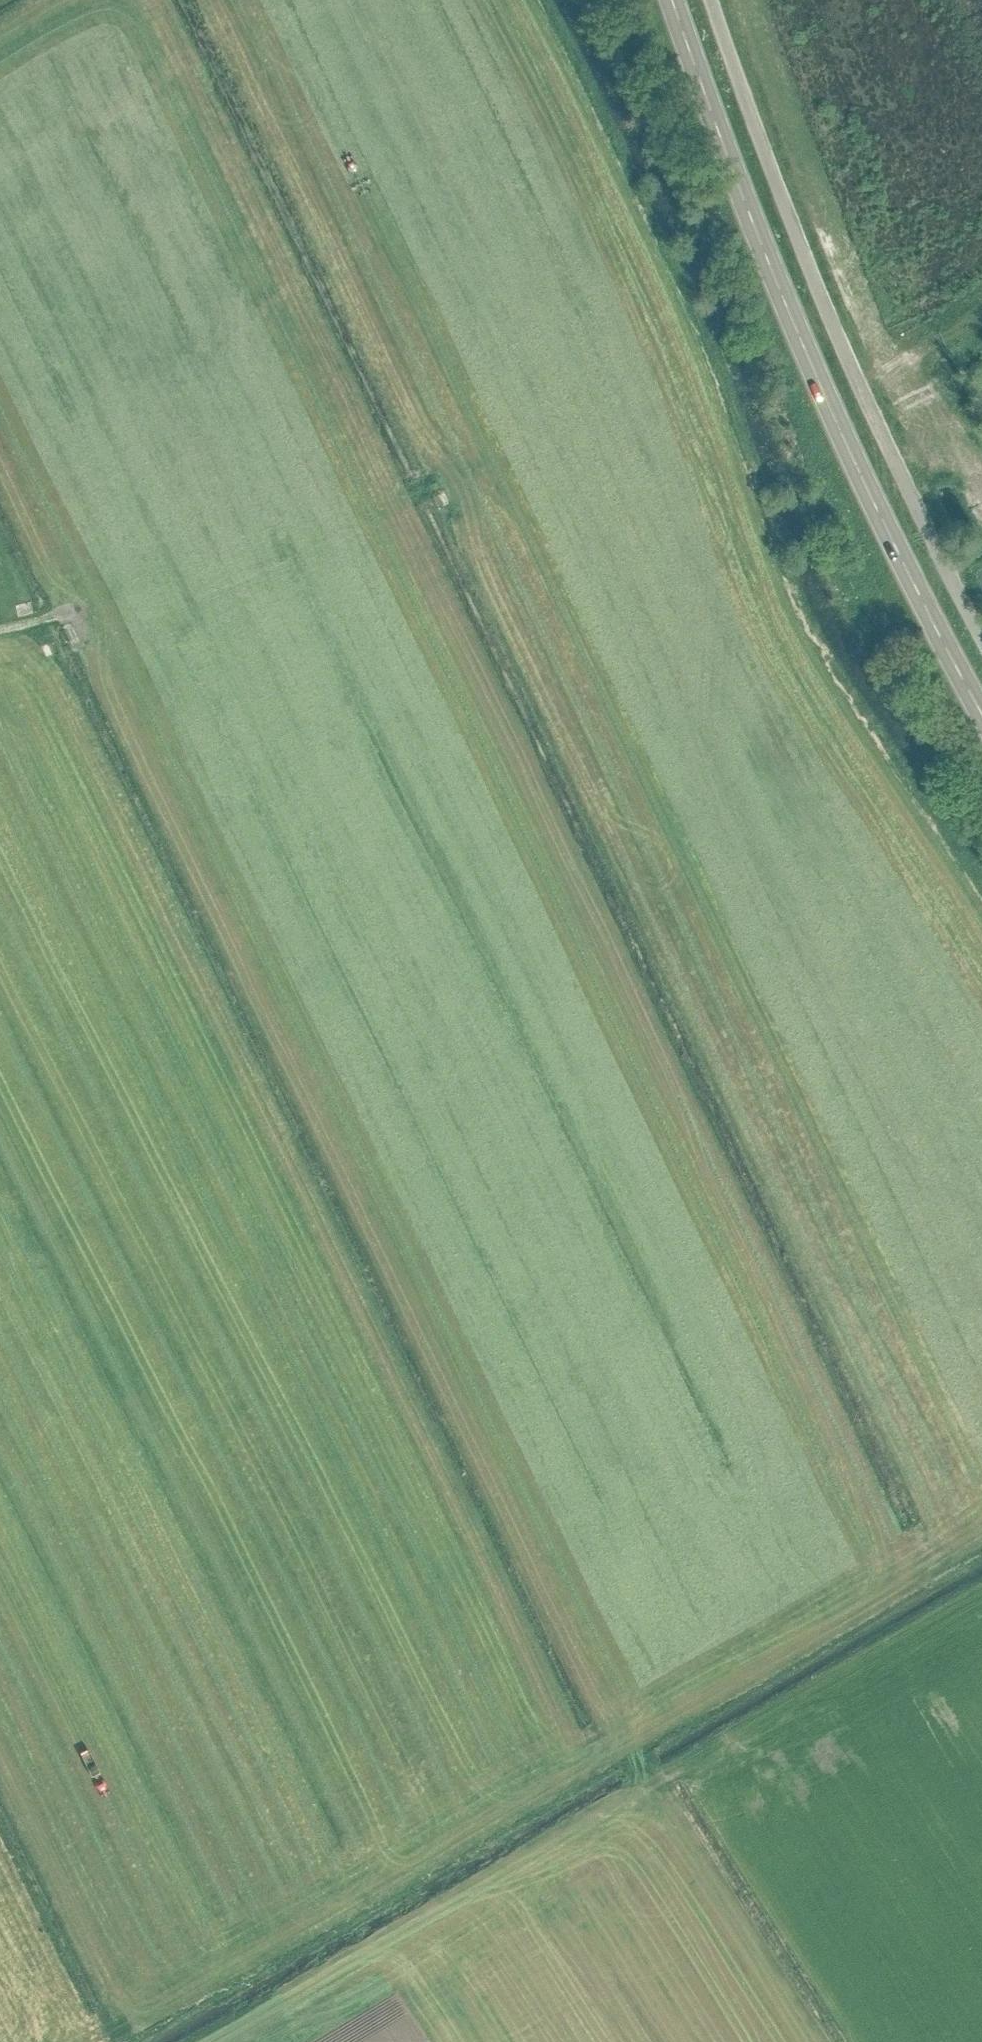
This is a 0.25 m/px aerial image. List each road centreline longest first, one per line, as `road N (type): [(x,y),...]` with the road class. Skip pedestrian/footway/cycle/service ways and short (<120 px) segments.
road 1 (secondary): [(981,710),(897,553),(805,349),(672,0)]
road 2 (unclassified): [(981,637),(856,380),(710,0)]

